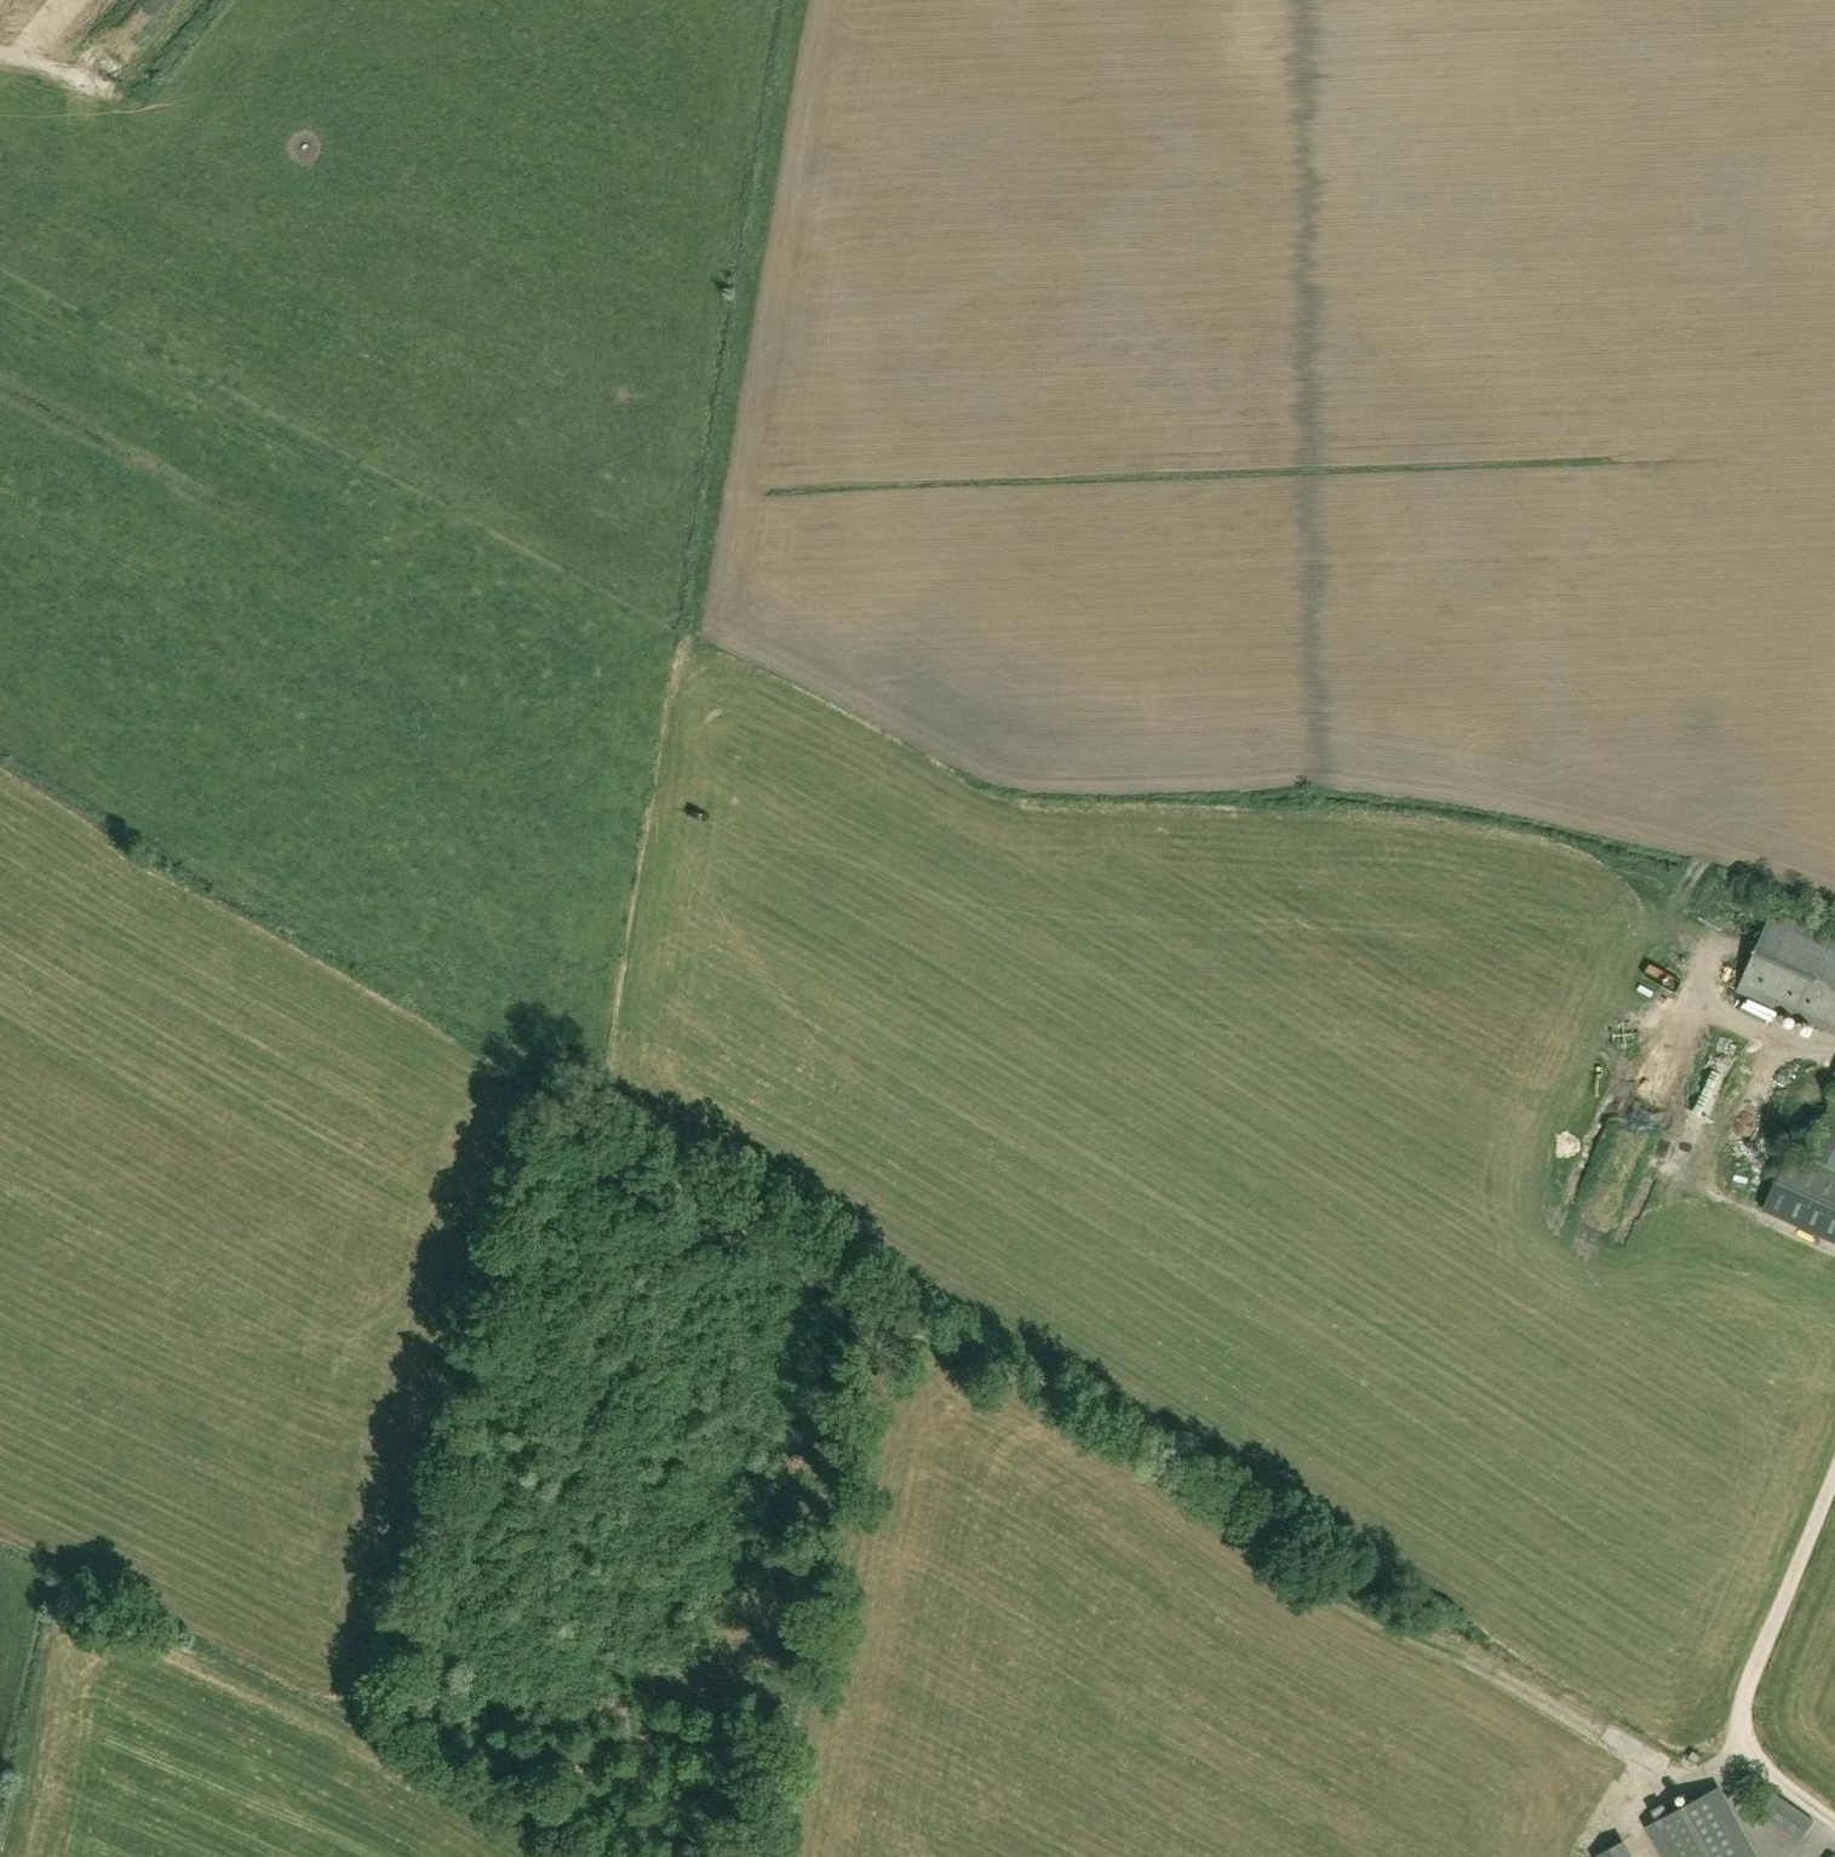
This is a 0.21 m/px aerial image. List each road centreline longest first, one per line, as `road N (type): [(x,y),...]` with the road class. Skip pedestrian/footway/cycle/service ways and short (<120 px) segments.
road 1 (track): [(1834,1824),(1756,1771),(1734,1736),(1834,1481)]

